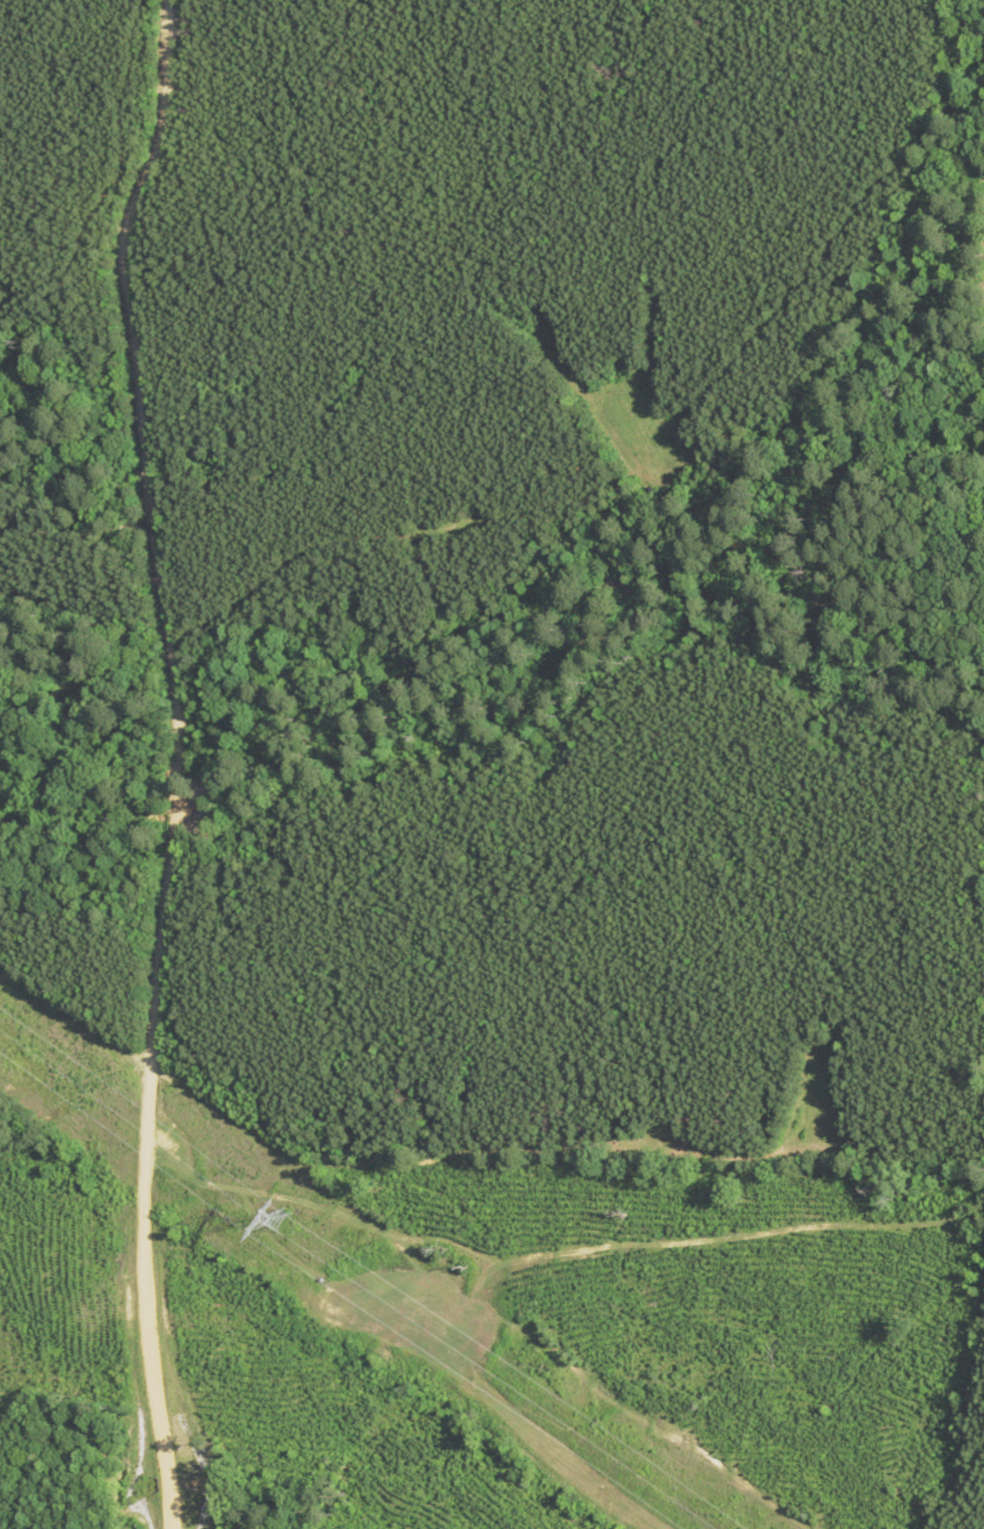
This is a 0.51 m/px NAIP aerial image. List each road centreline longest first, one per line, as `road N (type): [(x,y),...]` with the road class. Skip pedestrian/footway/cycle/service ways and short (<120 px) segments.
road 1 (residential): [(134,1528),(120,1333),(120,1137),(140,1127),(125,1096),(160,700),(132,220),(165,118),(172,0)]

